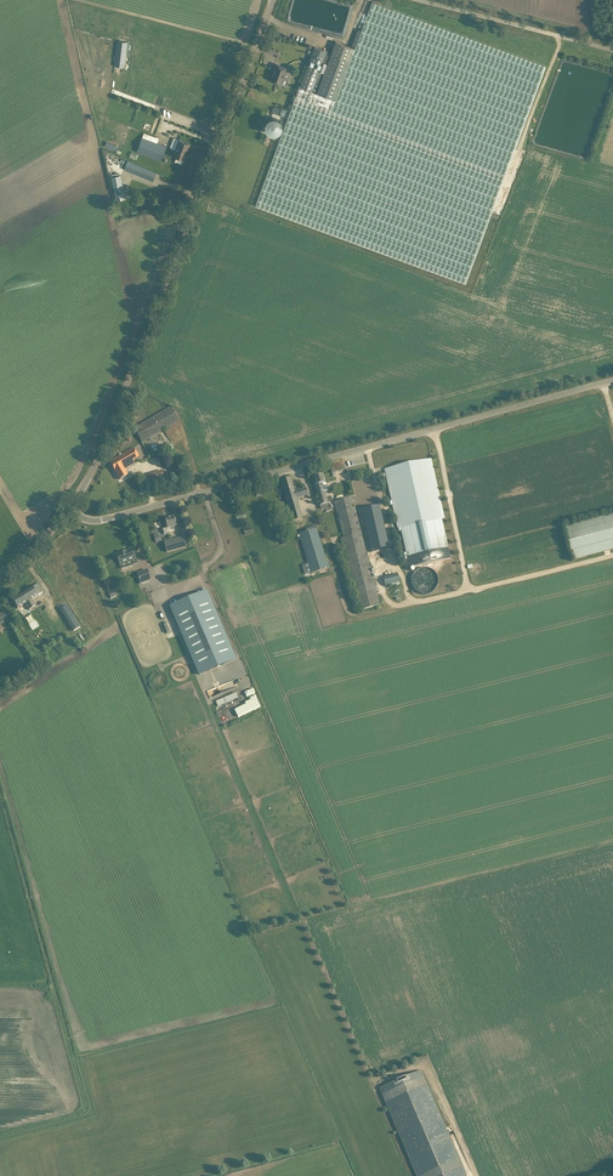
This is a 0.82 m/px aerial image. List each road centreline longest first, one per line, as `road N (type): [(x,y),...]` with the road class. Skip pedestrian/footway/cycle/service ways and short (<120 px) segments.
road 1 (tertiary): [(69,509),(102,521),(612,380)]
road 2 (tertiary): [(69,509),(100,453),(272,0)]
road 3 (track): [(314,509),(347,612),(362,615),(612,555)]
road 4 (unclassified): [(612,50),(417,0)]
road 5 (track): [(433,429),(468,590)]

